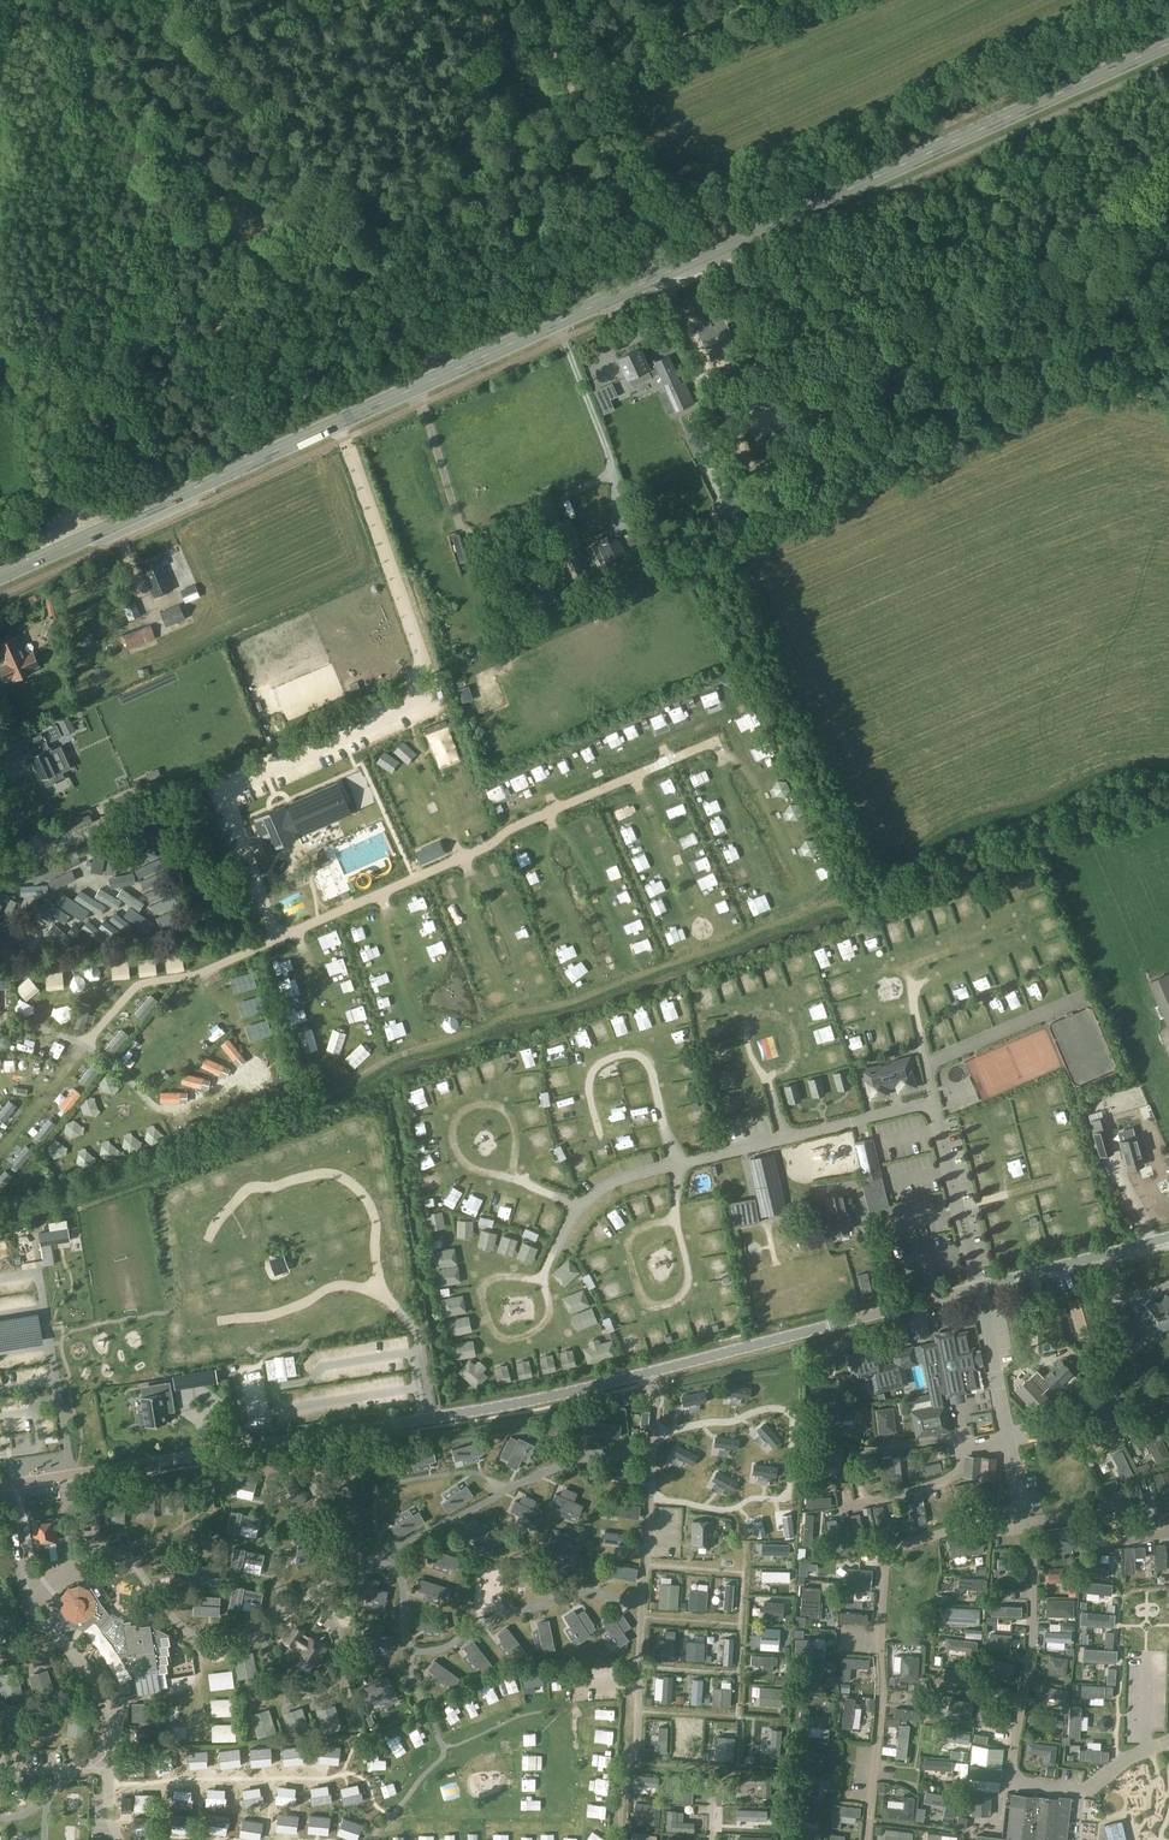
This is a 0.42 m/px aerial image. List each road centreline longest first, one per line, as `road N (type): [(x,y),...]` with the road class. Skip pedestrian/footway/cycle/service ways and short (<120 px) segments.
road 1 (secondary): [(0,576),(1168,48)]
road 2 (unclassified): [(0,1487),(568,1394),(1168,1238)]
road 3 (track): [(1168,404),(1104,388),(1061,396),(789,516),(772,508),(665,277)]

